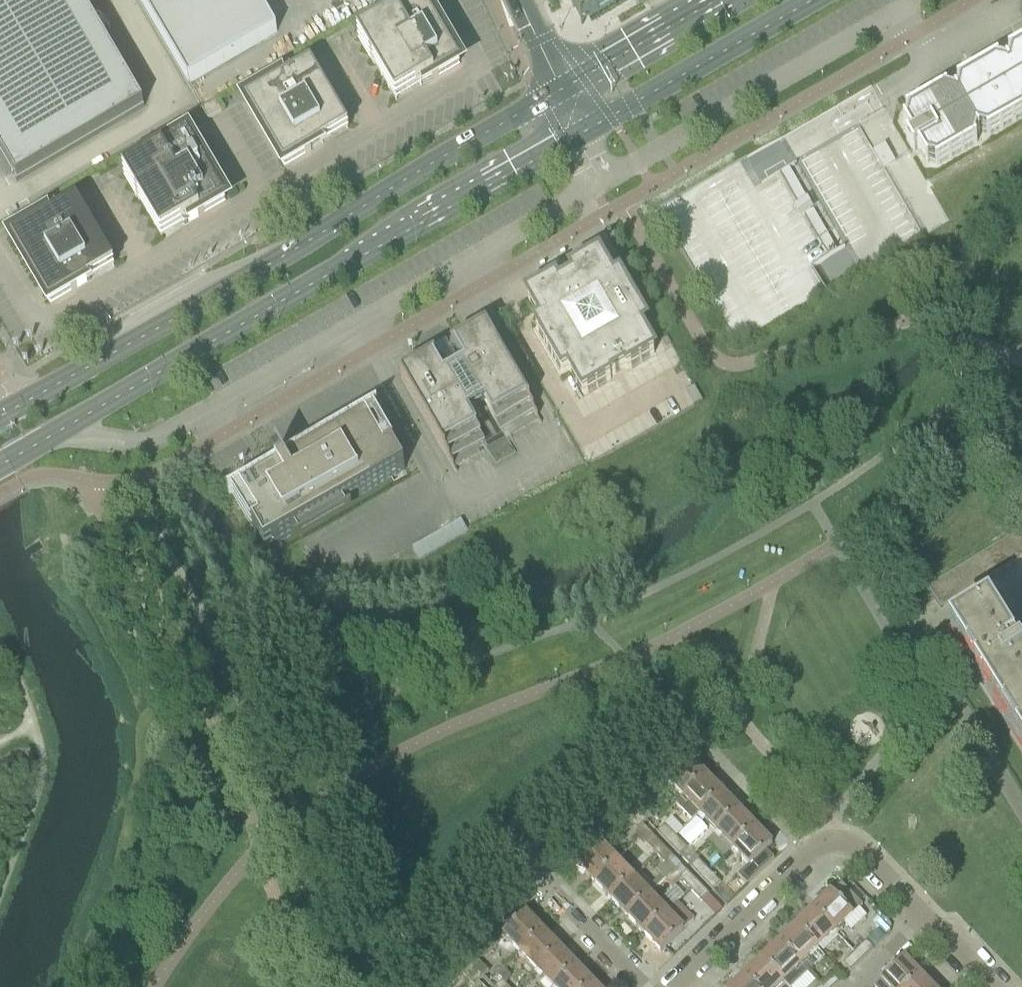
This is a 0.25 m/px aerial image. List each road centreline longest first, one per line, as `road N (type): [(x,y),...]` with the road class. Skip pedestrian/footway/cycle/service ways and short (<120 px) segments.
road 1 (unclassified): [(52,435),(151,441),(181,428),(607,180)]
road 2 (secondary): [(559,91),(19,405)]
road 3 (secondary): [(52,435),(581,133)]
road 4 (residential): [(984,986),(865,854),(836,842),(809,854),(673,986)]
road 5 (unclassified): [(607,180),(920,0)]
road 6 (secondary): [(581,133),(823,0)]
road 7 (secondary): [(716,0),(559,91)]
road 8 (residential): [(1021,609),(1009,588),(947,625),(917,624)]
road 9 (residential): [(642,986),(558,900)]

